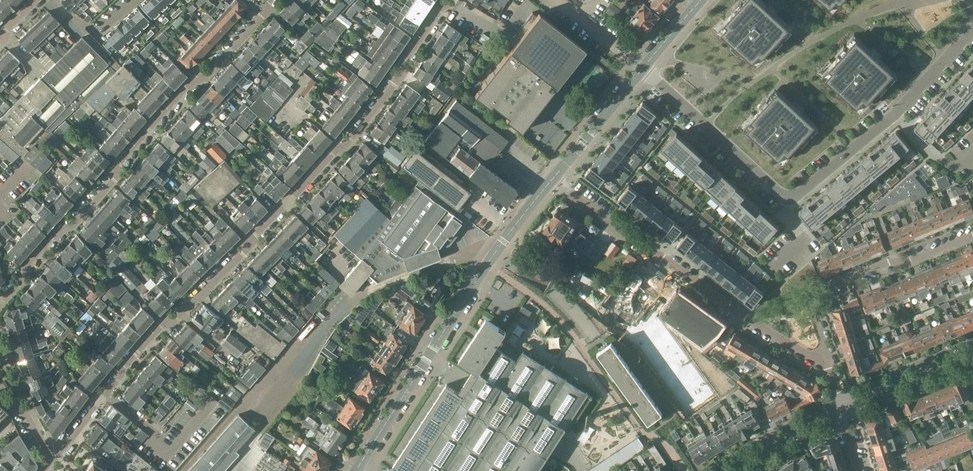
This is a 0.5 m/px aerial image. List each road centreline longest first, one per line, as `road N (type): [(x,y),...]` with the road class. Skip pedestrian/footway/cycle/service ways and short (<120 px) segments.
road 1 (residential): [(452,0),(350,141),(162,325),(51,455)]
road 2 (residential): [(642,68),(781,194),(799,191),(896,113),(972,29)]
road 3 (residential): [(273,0),(0,303)]
road 4 (tertiary): [(552,181),(487,265),(354,470)]
road 5 (residential): [(829,365),(728,306),(552,181)]
road 6 (residential): [(829,365),(810,307),(818,290),(972,235)]
road 7 (tertiary): [(642,68),(552,181)]
road 8 (tertiary): [(840,408),(972,353)]
road 9 (tertiary): [(731,470),(840,408)]

